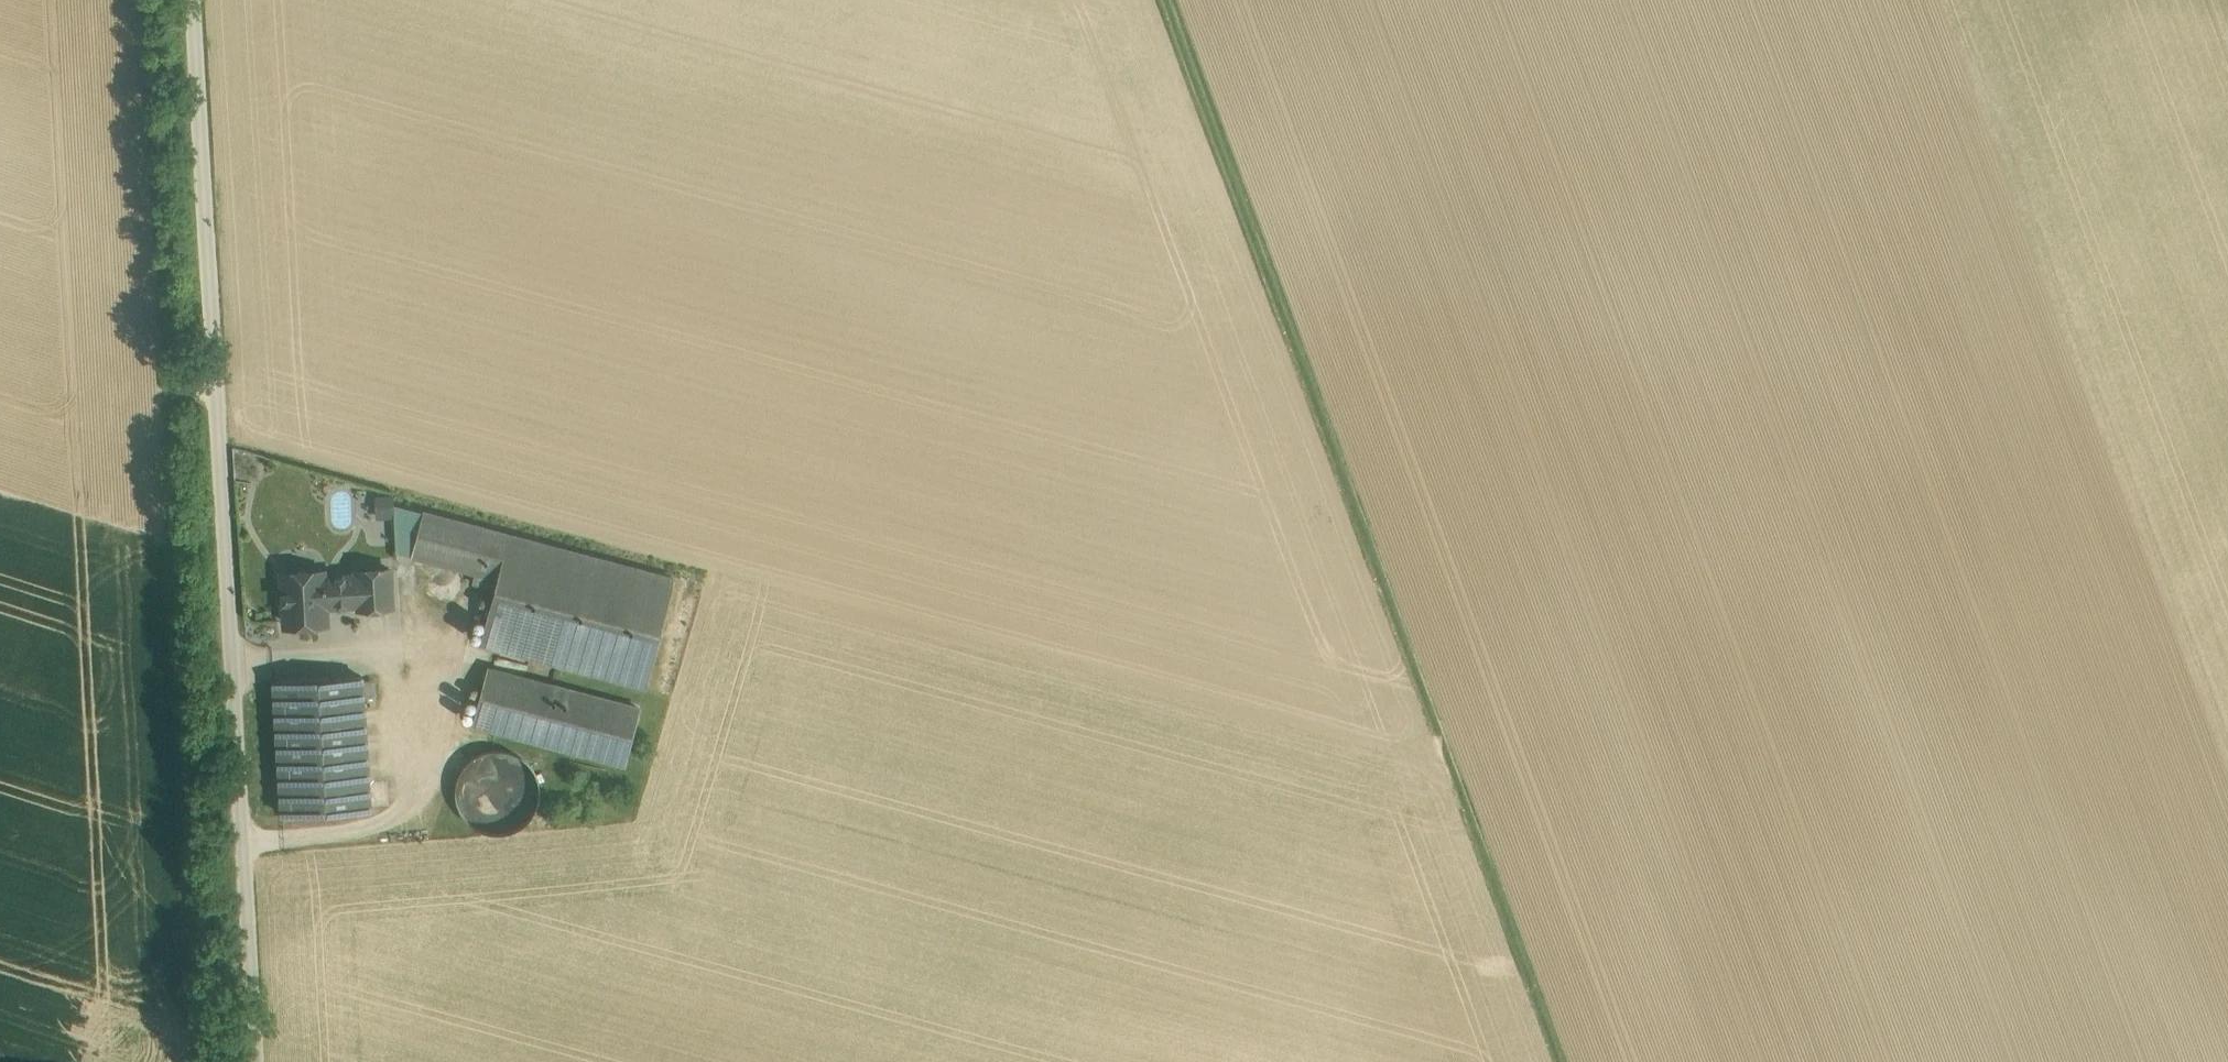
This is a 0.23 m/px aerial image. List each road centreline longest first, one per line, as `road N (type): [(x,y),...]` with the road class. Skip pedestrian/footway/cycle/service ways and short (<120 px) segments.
road 1 (unclassified): [(190,0),(258,1061)]

